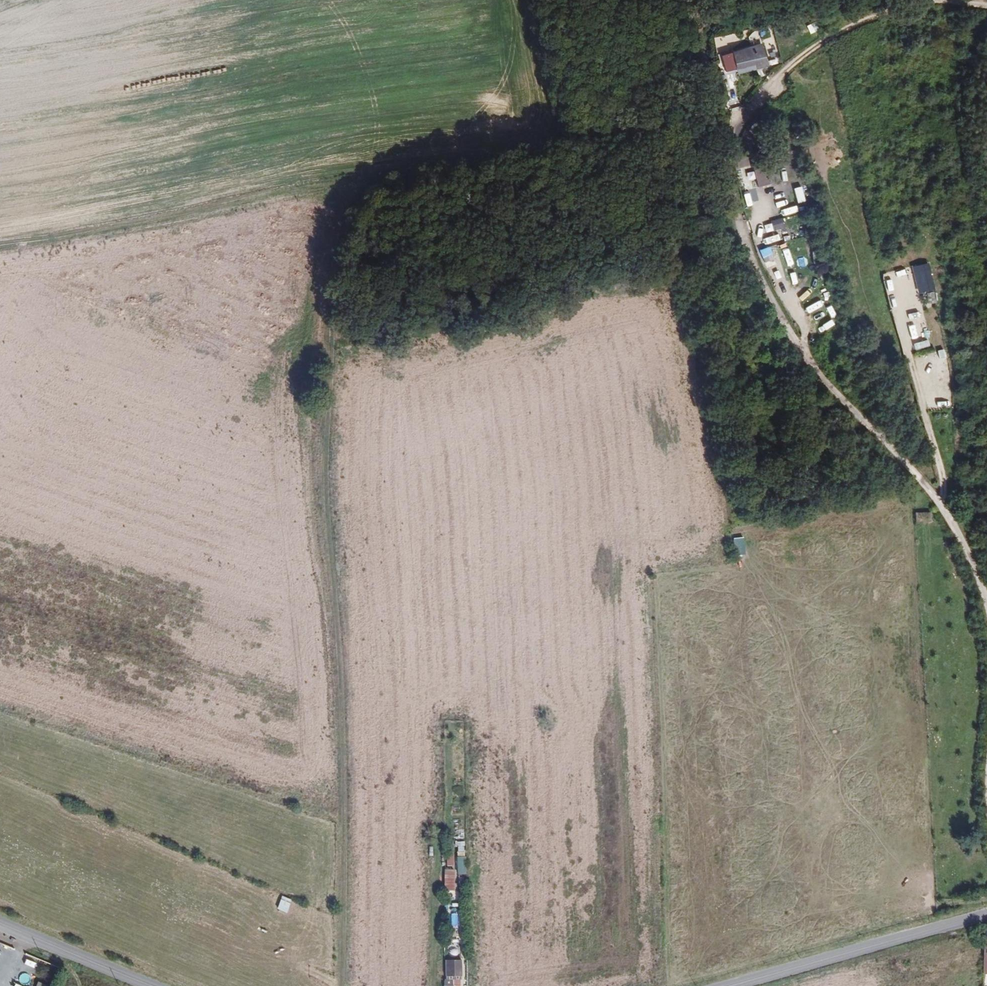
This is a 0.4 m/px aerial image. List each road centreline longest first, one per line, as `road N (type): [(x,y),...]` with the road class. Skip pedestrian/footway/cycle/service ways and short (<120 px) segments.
road 1 (track): [(384,166),(326,242),(318,297),(337,703),(338,985)]
road 2 (track): [(0,237),(435,157),(559,152),(701,97)]
road 3 (residential): [(714,140),(780,329),(950,524),(986,607)]
road 4 (tertiary): [(986,916),(732,985)]
road 5 (track): [(714,140),(793,61),(914,0)]
road 6 (tertiary): [(150,985),(0,924)]

